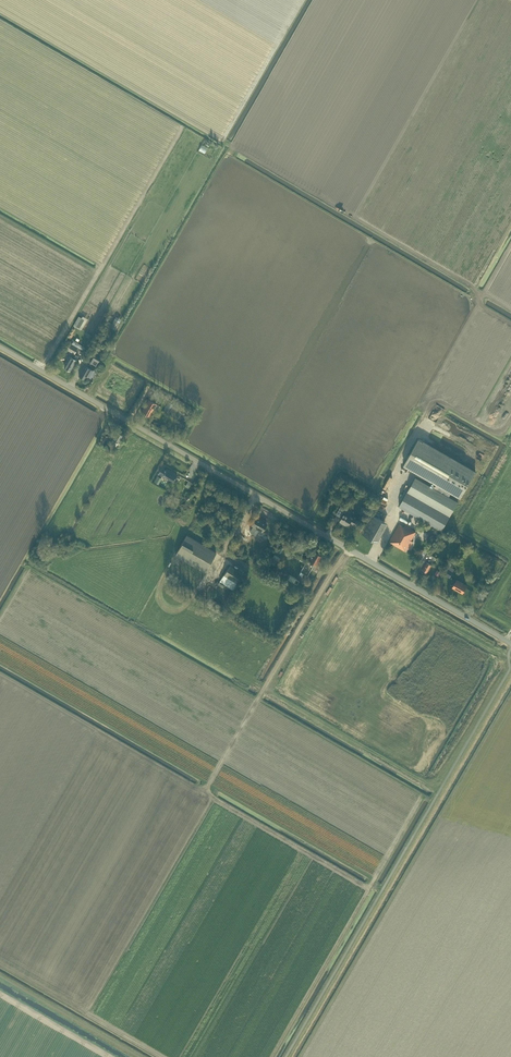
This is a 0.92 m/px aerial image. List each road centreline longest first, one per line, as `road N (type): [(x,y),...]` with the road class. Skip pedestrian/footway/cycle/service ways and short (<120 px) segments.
road 1 (unclassified): [(510,643),(0,347)]
road 2 (track): [(205,790),(347,548)]
road 3 (track): [(510,558),(468,526),(510,450)]

